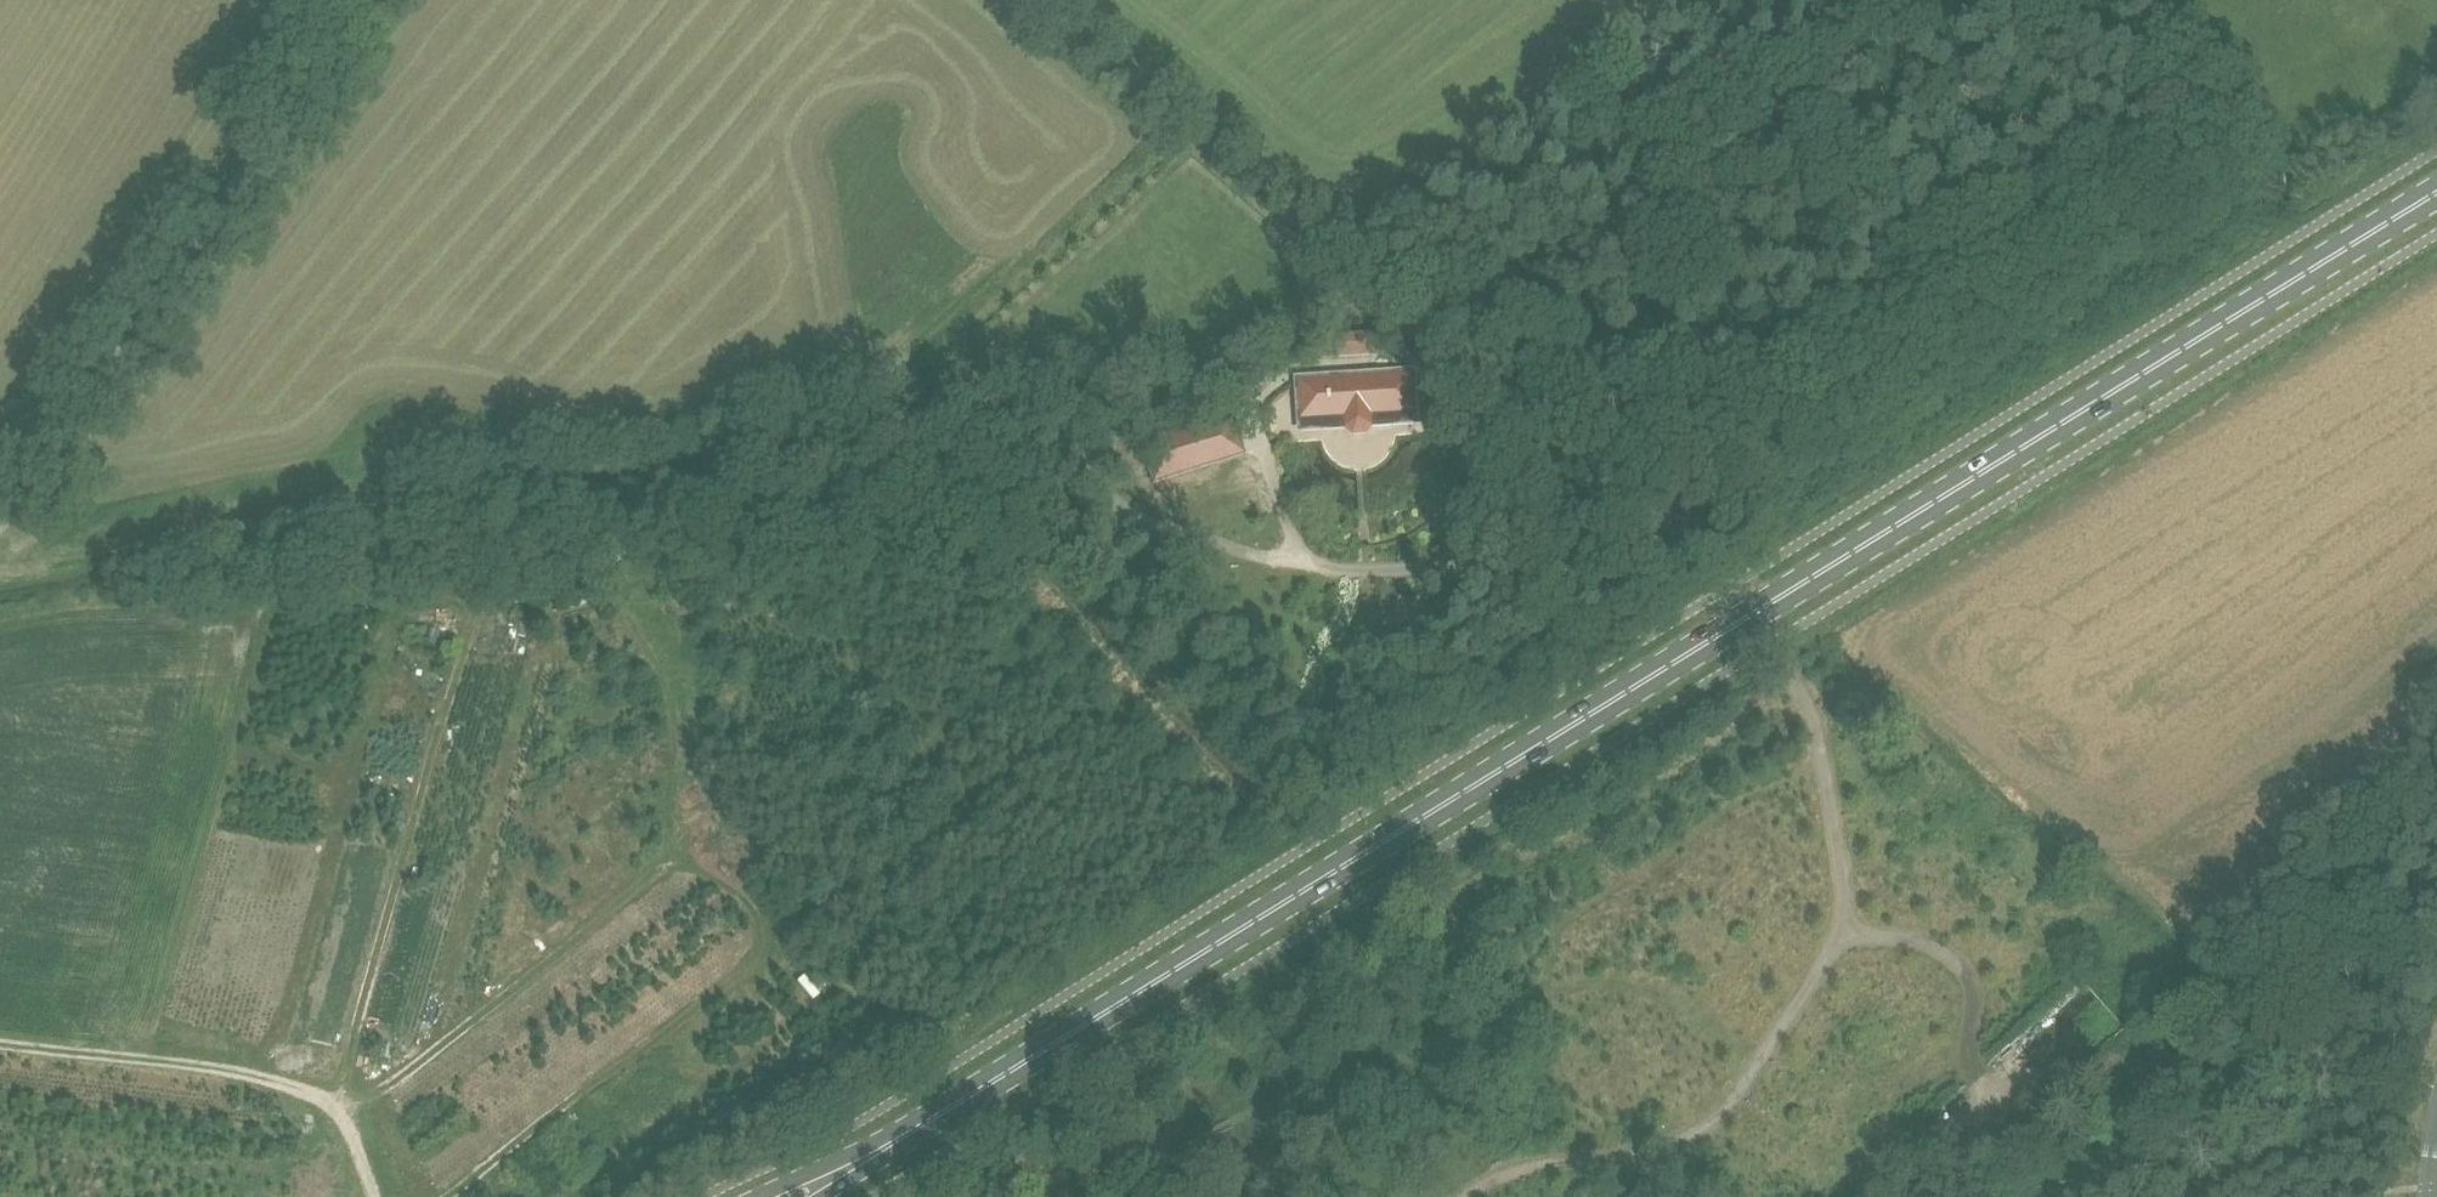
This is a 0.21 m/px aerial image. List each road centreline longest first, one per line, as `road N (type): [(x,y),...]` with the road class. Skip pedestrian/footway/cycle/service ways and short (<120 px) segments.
road 1 (secondary): [(962,1102),(2436,197)]
road 2 (residential): [(0,523),(360,0)]
road 3 (secondary): [(962,1102),(759,1196)]
road 4 (secondary): [(825,1196),(962,1102)]

